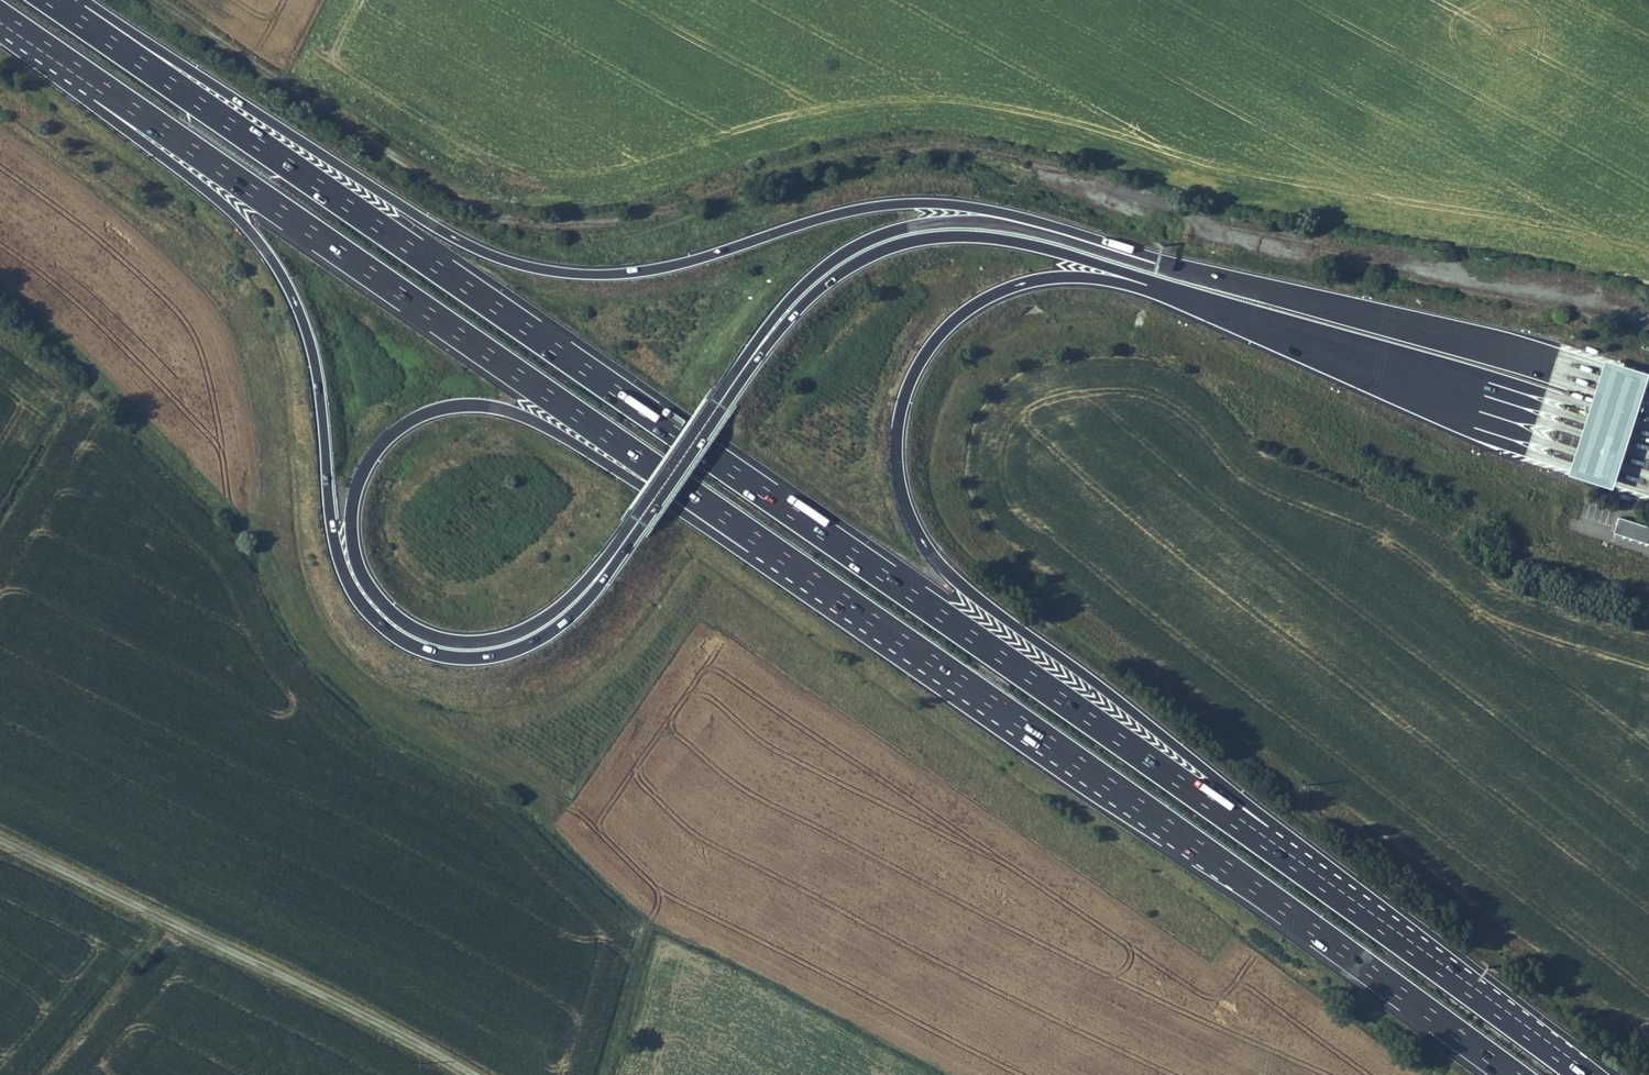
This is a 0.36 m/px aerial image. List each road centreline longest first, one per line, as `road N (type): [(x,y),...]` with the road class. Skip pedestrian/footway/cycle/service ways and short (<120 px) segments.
road 1 (track): [(165,0),(496,215),(556,226),(612,223),(820,155),(892,143),(958,144),(1125,190),(1242,235),(1648,321)]
road 2 (motorway): [(1291,861),(75,14)]
road 3 (motorway): [(1046,235),(979,209),(894,204),(839,213),(672,268),(576,273),(529,264),(433,225),(124,21),(75,14)]
road 4 (motorway): [(1291,861),(1270,824),(1218,780),(943,567),(904,495),(901,417),(913,381),(955,321),(1017,284),(1175,283)]
road 5 (motorway): [(345,546),(354,584),(404,636),(438,650),(526,640),(564,617),(808,288),(875,245),(918,230),(1046,235)]
road 6 (motorway): [(762,544),(1518,1074)]
road 7 (motorway): [(74,66),(762,544)]
road 8 (motorway): [(74,66),(89,99),(201,182),(285,273),(313,362),(345,546)]
road 9 (motorway): [(345,546),(362,474),(383,439),(435,408),(474,403),(543,423),(719,533),(762,544)]
road 10 (unclassified): [(0,830),(332,991),(475,1074)]
road 11 (motorway): [(1175,283),(1648,419)]
road 12 (motorway): [(1588,1074),(1291,861)]
road 13 (motorway): [(1046,235),(1175,283)]

